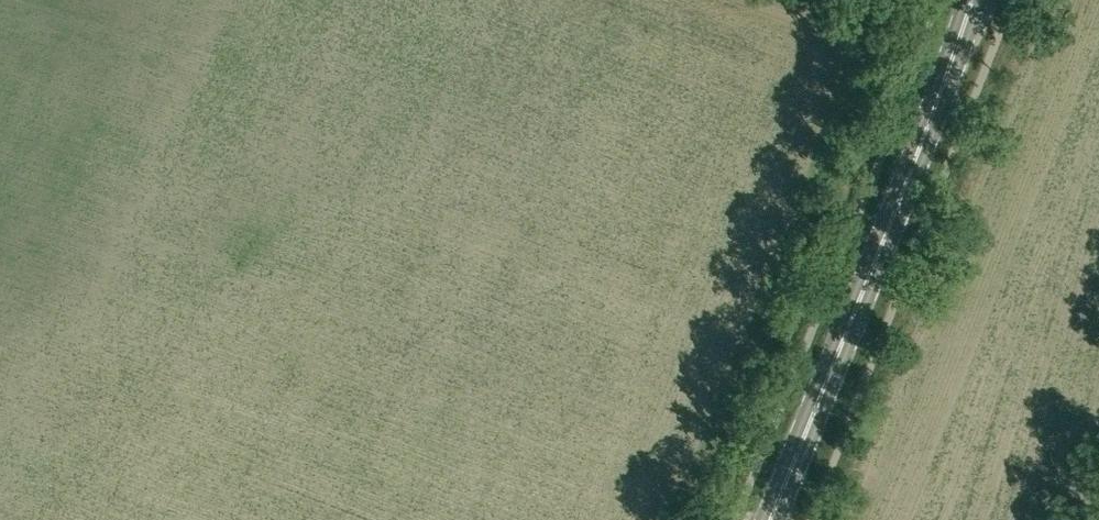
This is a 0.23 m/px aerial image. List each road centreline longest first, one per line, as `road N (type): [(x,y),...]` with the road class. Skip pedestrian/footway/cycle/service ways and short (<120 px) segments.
road 1 (secondary): [(778,519),(973,0)]

